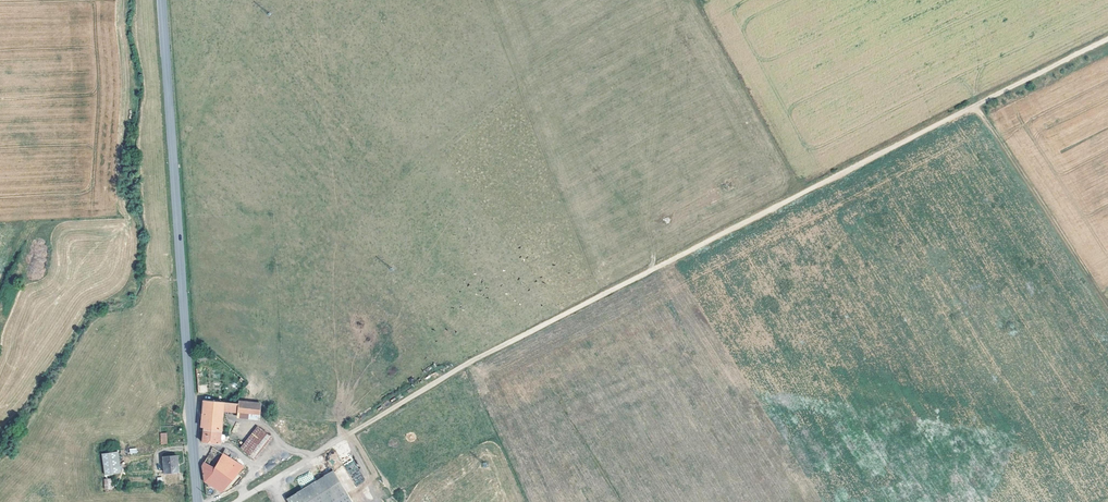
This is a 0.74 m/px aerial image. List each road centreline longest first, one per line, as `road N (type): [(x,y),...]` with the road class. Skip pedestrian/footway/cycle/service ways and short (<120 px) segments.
road 1 (track): [(1107,40),(578,307),(239,501)]
road 2 (secondary): [(198,501),(161,0)]
road 3 (track): [(971,107),(1107,309)]

